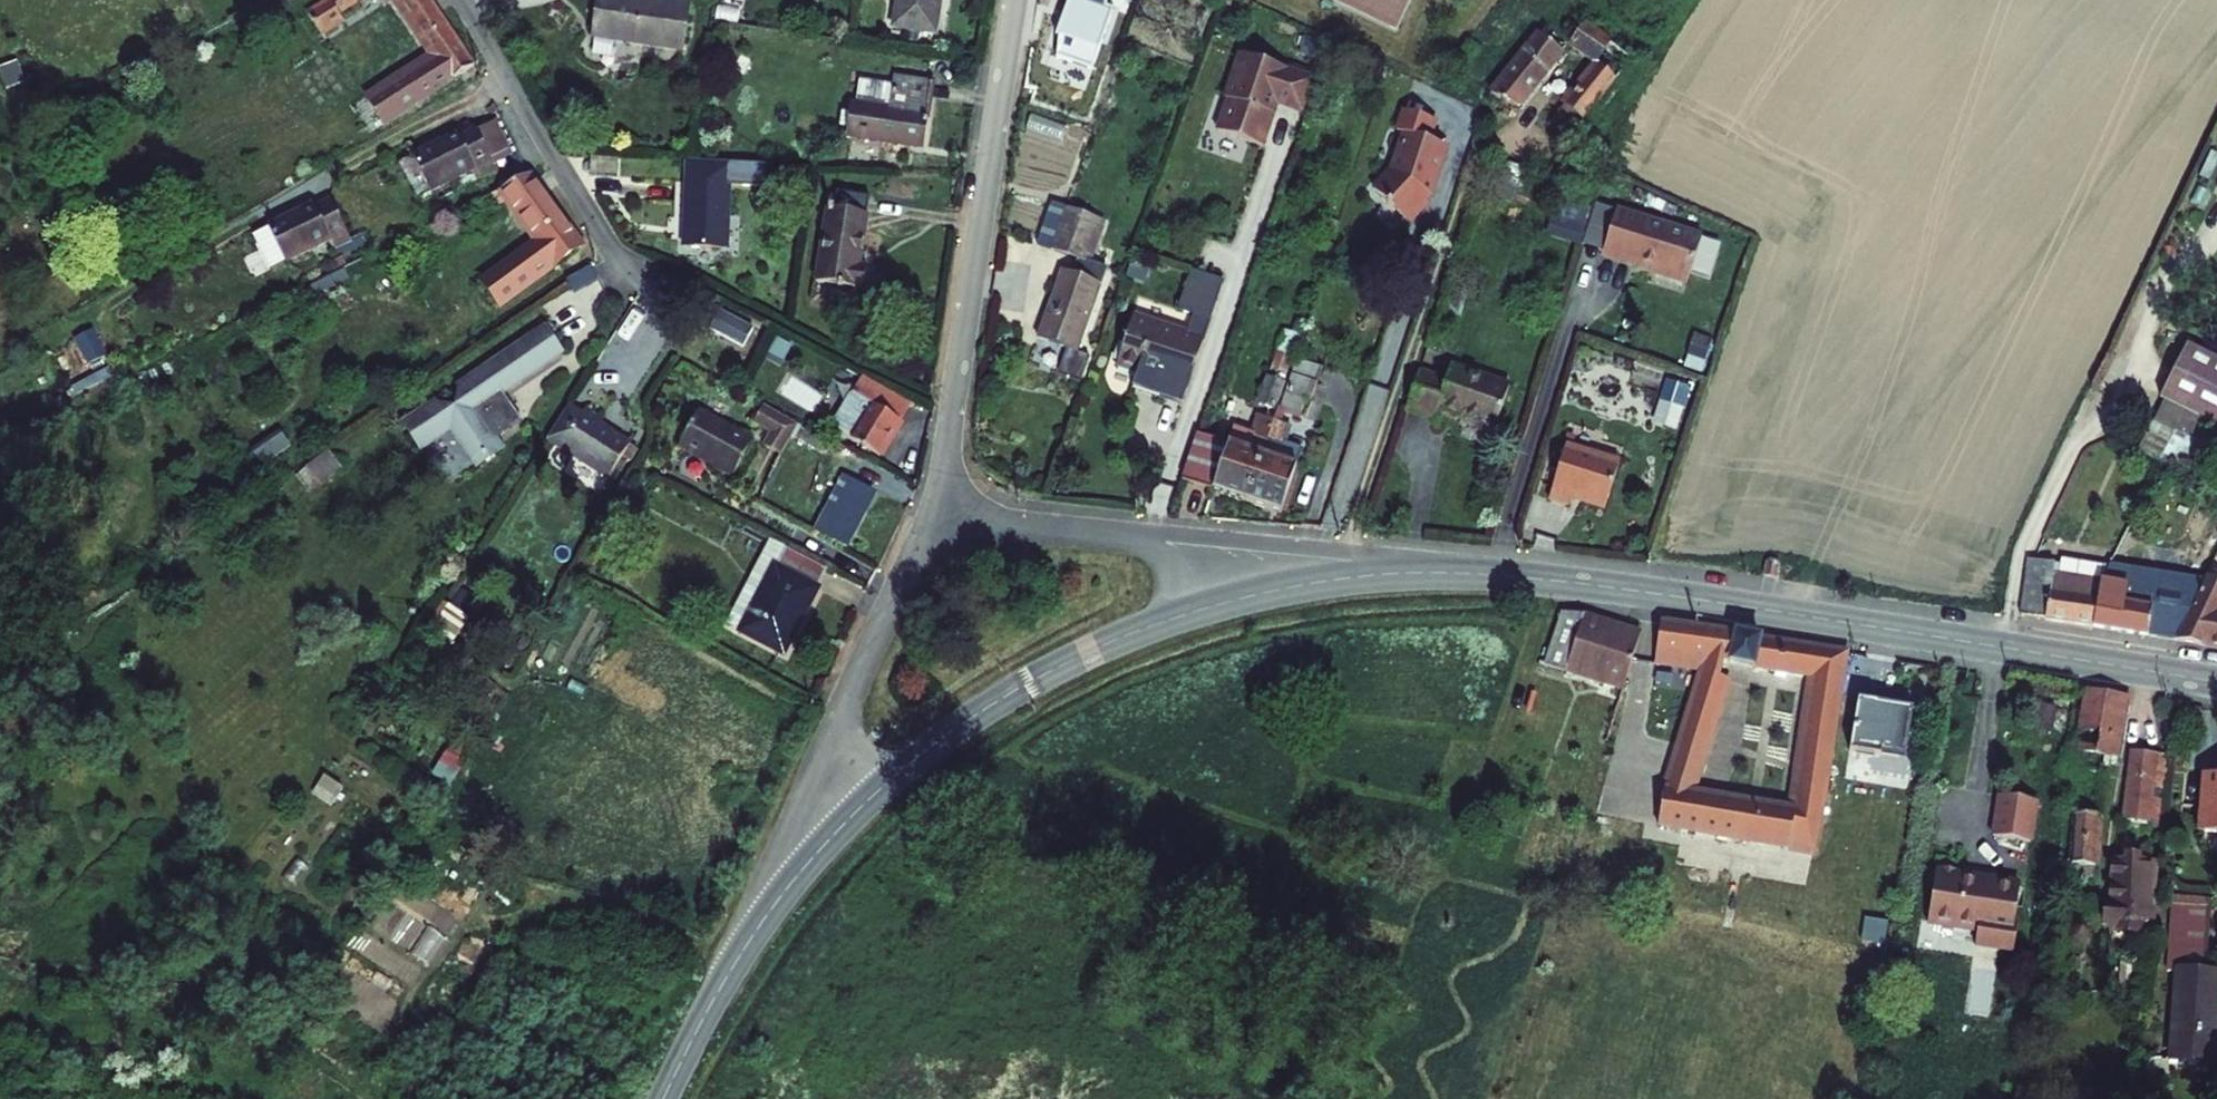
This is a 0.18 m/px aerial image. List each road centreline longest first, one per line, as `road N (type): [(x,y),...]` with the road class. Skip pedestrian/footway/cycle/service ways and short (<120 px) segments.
road 1 (tertiary): [(1475,573),(1584,583),(2216,681)]
road 2 (residential): [(945,516),(952,407),(1013,0)]
road 3 (tertiary): [(828,843),(893,778),(986,708),(1149,625)]
road 4 (residential): [(945,516),(911,566),(833,734),(818,799),(828,843)]
road 5 (residential): [(1475,573),(1133,530)]
road 6 (tertiary): [(1149,625),(1334,579),(1475,573)]
road 7 (residential): [(463,0),(628,268)]
road 8 (tertiary): [(664,1098),(744,949),(828,843)]
road 9 (residential): [(1133,530),(945,516)]

